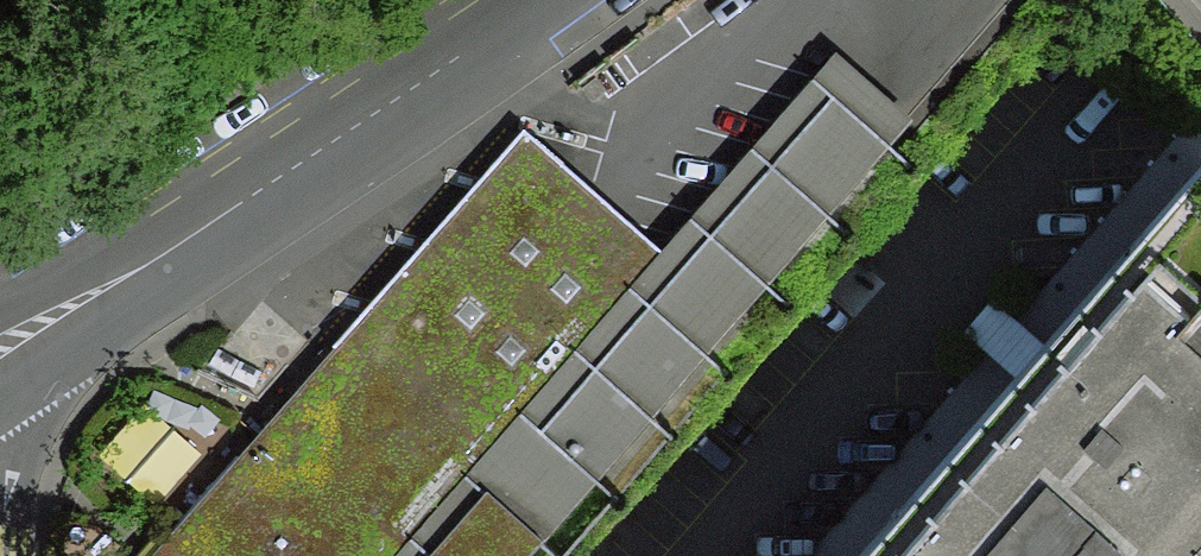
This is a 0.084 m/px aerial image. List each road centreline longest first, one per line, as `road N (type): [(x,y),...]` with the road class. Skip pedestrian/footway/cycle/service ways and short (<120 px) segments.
road 1 (tertiary): [(538,0),(241,207),(60,320)]
road 2 (tertiary): [(0,539),(12,463),(60,320)]

